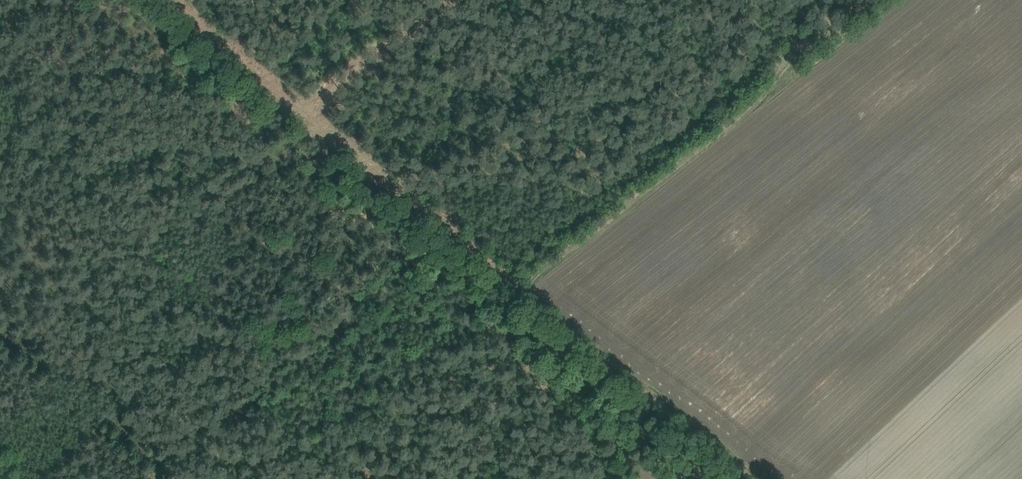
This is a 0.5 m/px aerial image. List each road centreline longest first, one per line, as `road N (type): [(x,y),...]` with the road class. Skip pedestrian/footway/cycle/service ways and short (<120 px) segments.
road 1 (track): [(162,0),(382,201),(749,478)]

